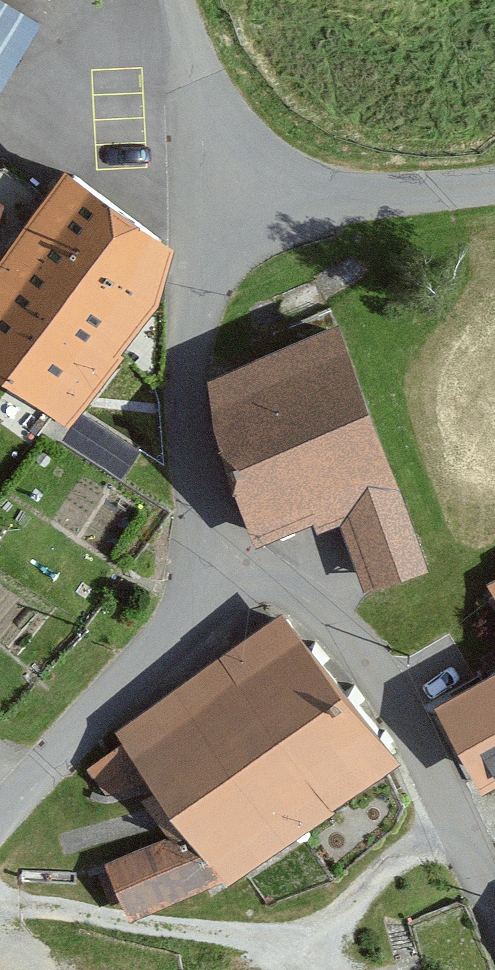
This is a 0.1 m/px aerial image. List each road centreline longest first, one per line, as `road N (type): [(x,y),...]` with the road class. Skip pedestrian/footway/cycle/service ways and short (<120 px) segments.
road 1 (residential): [(494,914),(443,786),(305,592),(227,548)]
road 2 (residential): [(241,213),(194,305),(185,405),(227,548)]
road 3 (residential): [(227,548),(0,817)]
road 4 (unclassified): [(241,213),(494,182)]
road 5 (unclassified): [(241,213),(184,0)]

